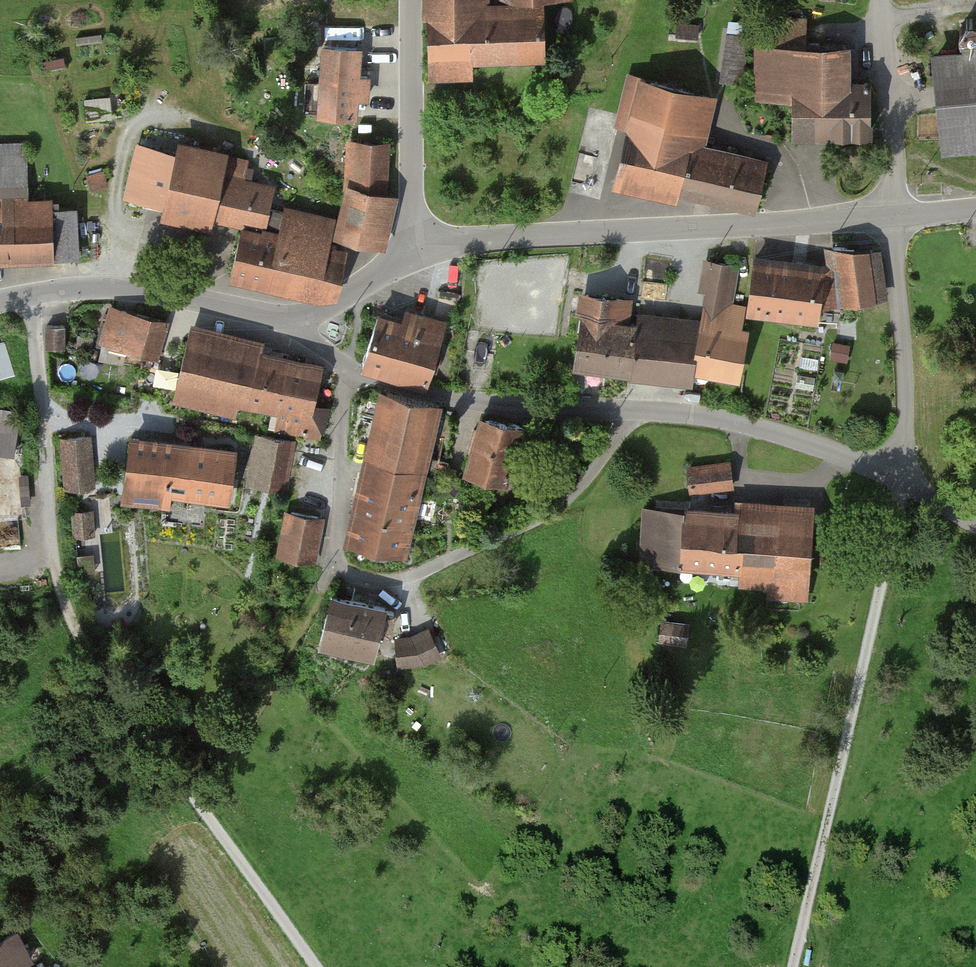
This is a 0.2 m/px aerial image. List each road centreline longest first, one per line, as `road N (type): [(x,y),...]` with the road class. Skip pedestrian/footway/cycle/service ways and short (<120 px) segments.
road 1 (residential): [(292,321),(349,372),(375,383),(470,405),(699,415),(909,480)]
road 2 (track): [(795,966),(877,577),(909,480)]
road 3 (unclassified): [(415,250),(468,240),(897,217)]
road 4 (track): [(60,585),(87,654),(323,966)]
road 5 (unclassified): [(0,303),(91,289),(158,293),(292,321)]
road 6 (unclassified): [(897,217),(909,480)]
road 7 (residential): [(415,250),(413,0)]
road 8 (unclassified): [(884,0),(897,217)]
road 9 (unclassified): [(292,321),(337,303),(415,250)]

